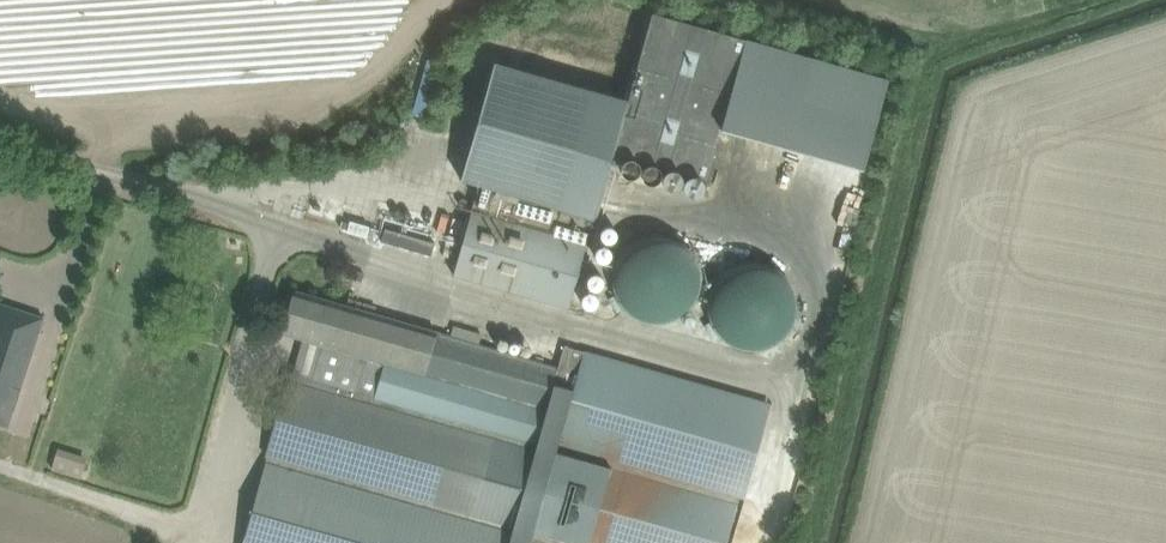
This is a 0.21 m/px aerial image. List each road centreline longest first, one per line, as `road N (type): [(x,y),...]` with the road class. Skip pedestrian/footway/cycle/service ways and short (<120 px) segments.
road 1 (unclassified): [(368,270),(0,137)]

